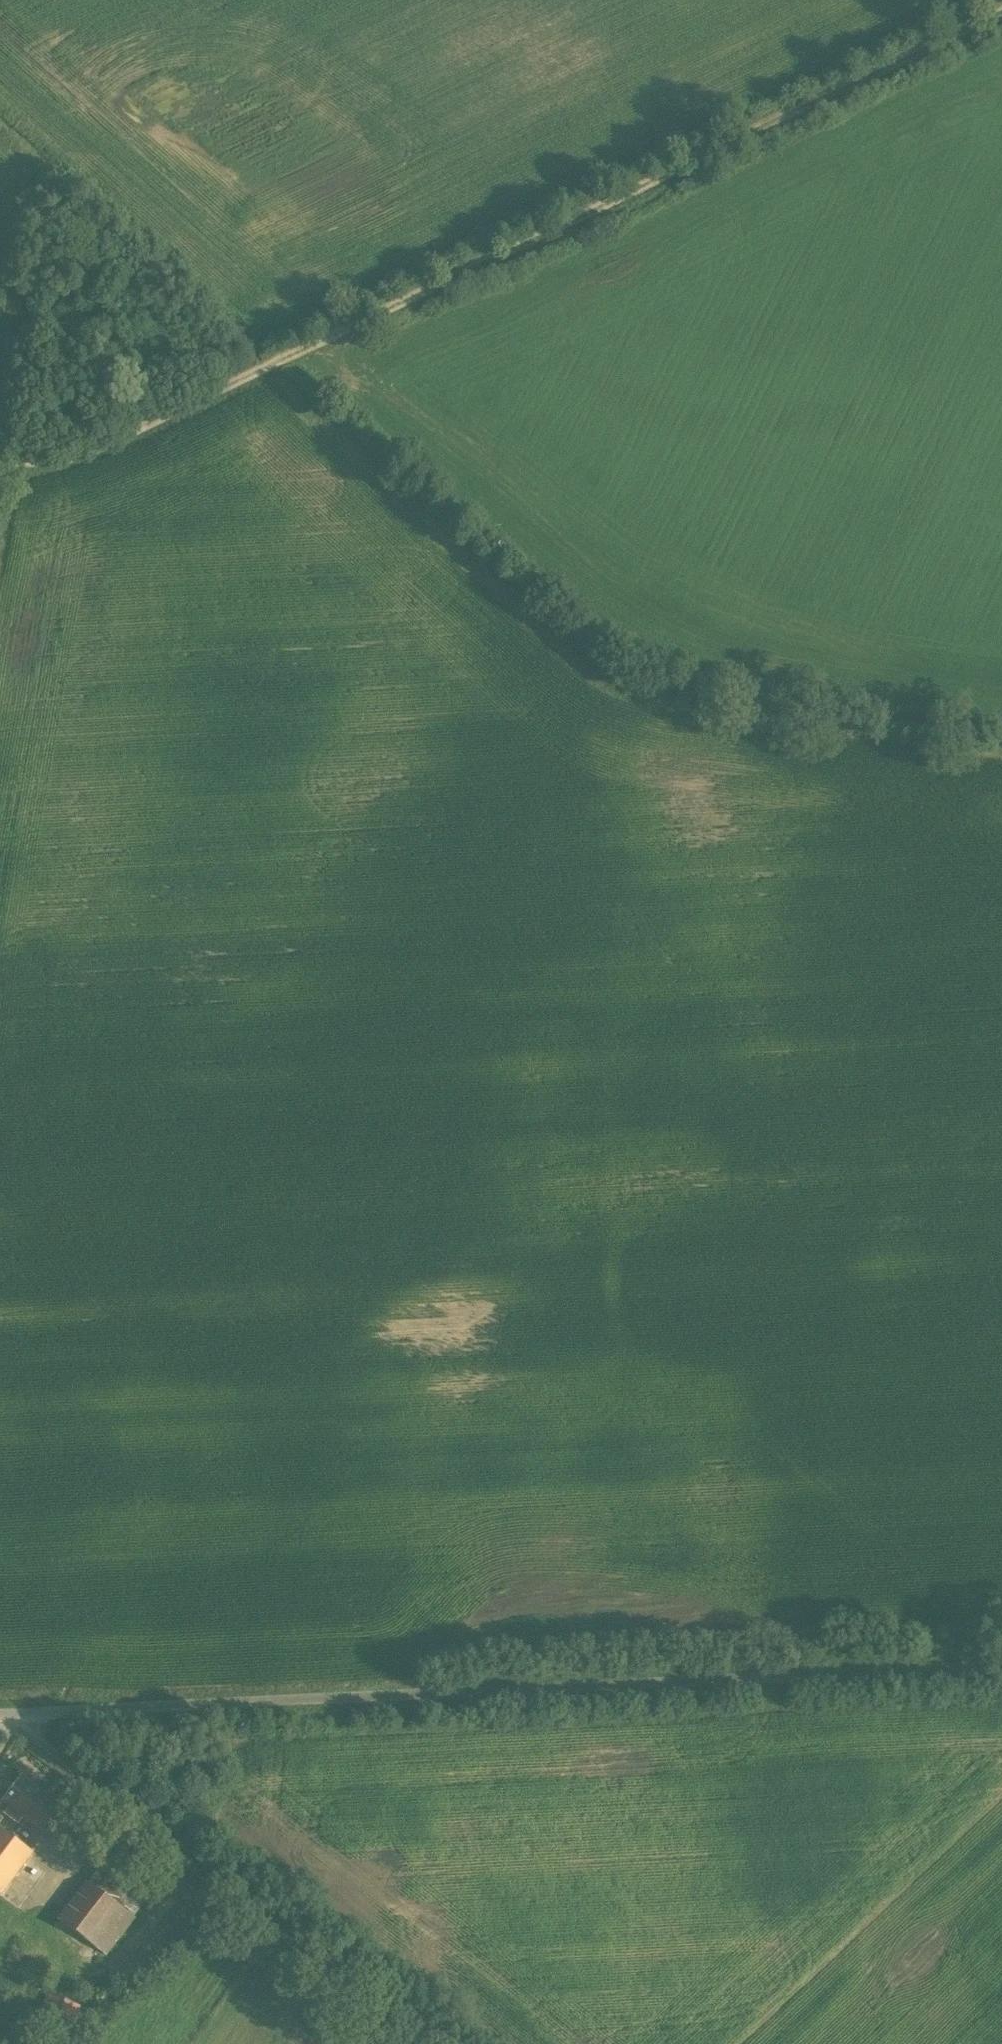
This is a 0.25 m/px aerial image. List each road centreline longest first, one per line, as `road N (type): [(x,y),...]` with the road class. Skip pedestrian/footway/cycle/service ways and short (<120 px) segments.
road 1 (track): [(1001,7),(223,381),(43,454),(0,448)]
road 2 (unclassified): [(1001,1654),(0,1704)]

